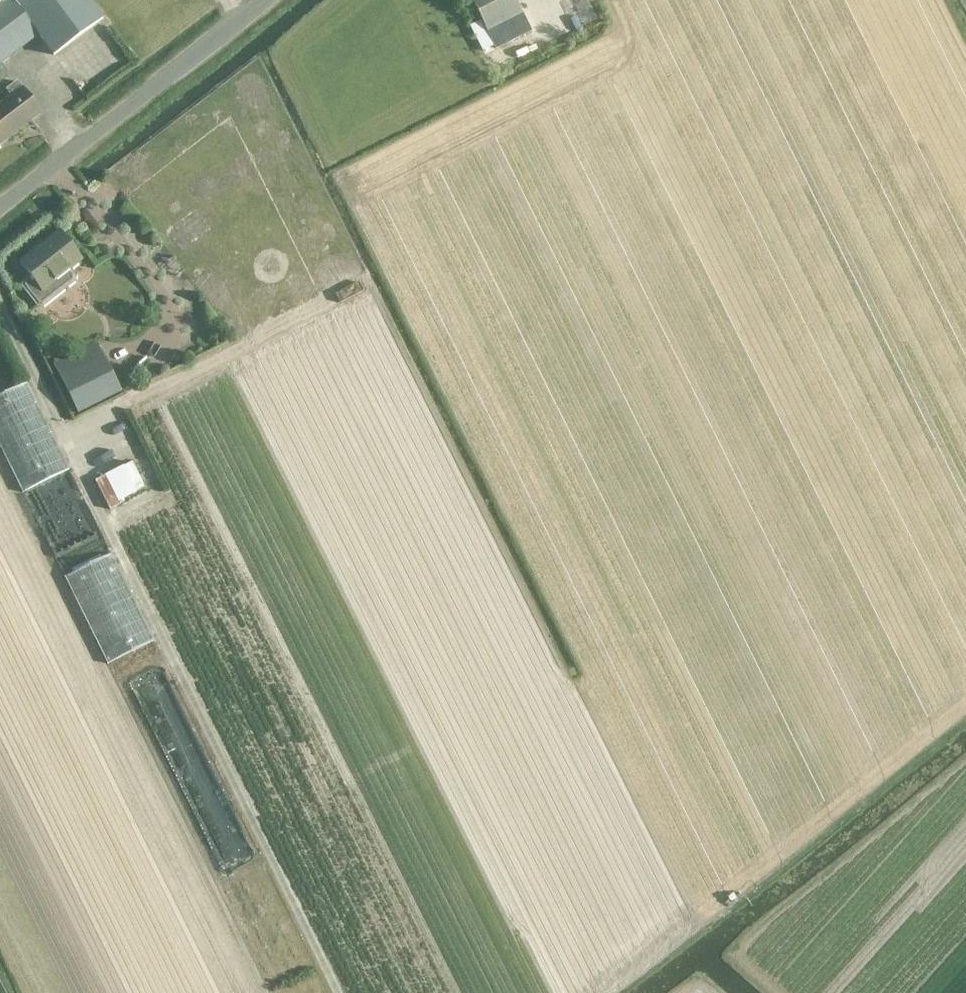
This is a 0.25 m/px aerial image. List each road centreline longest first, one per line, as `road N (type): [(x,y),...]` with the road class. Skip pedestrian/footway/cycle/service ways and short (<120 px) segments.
road 1 (track): [(338,992),(0,310)]
road 2 (unclassified): [(0,205),(263,0)]

